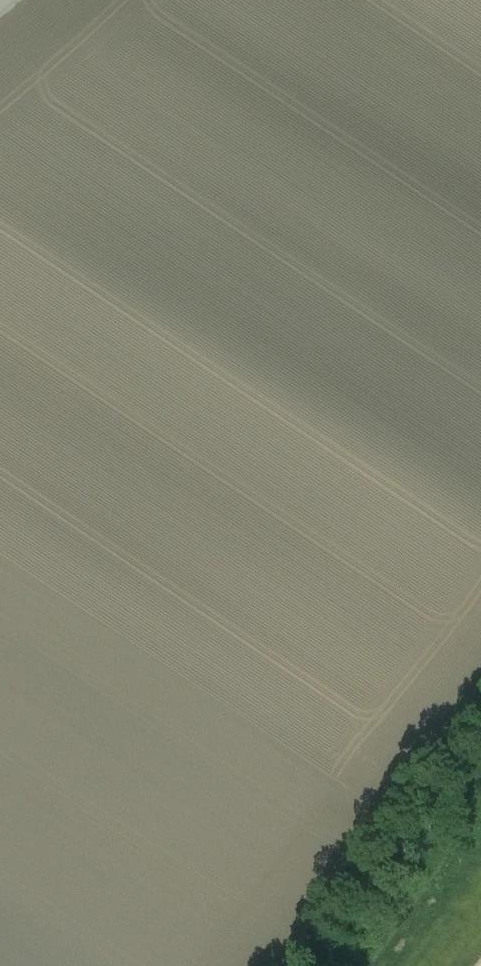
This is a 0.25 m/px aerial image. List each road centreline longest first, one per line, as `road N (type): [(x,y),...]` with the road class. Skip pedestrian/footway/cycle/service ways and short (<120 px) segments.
road 1 (track): [(480,705),(280,965)]

